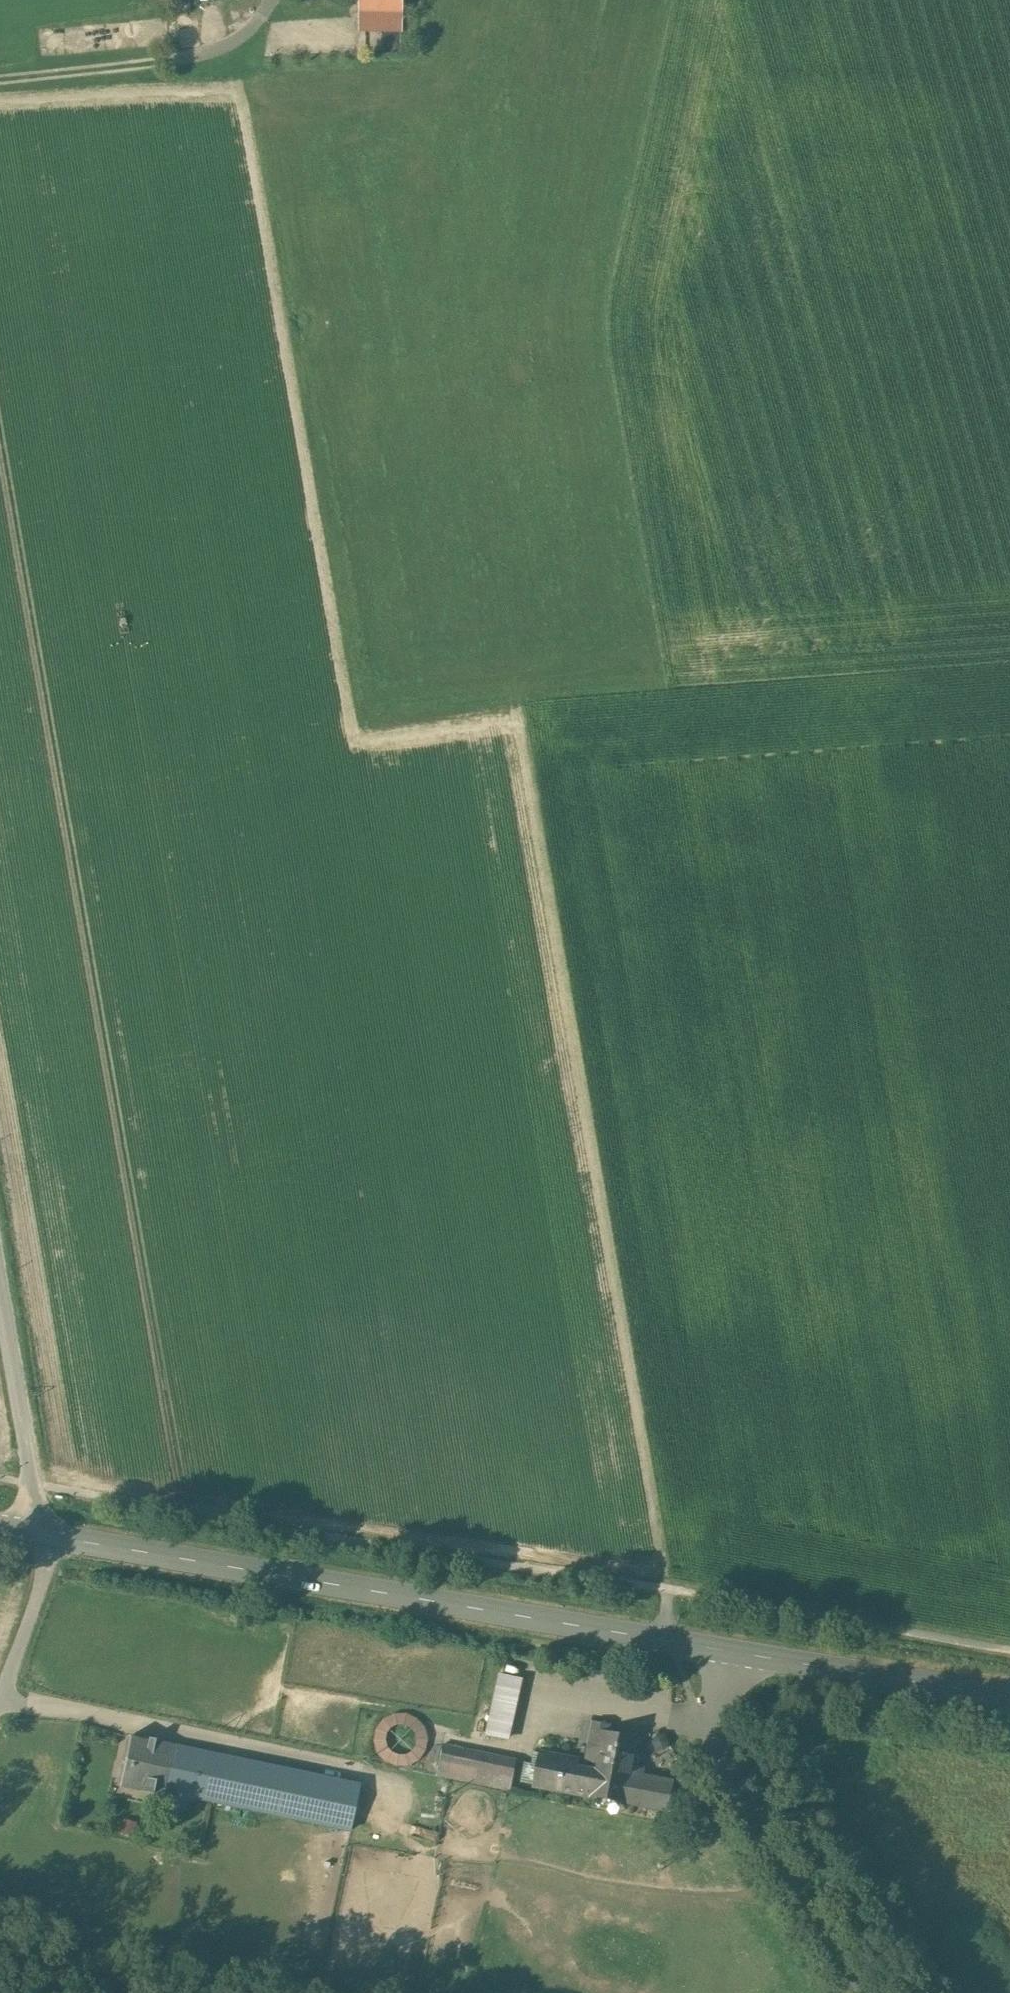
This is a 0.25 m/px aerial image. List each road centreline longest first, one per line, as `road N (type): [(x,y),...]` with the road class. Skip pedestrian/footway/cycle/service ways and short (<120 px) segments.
road 1 (tertiary): [(26,1530),(730,1652)]
road 2 (unclassified): [(730,1652),(719,1723),(728,1776),(868,1992)]
road 3 (tertiary): [(730,1652),(1009,1696)]
road 4 (unclassified): [(0,1295),(32,1482),(26,1530)]

